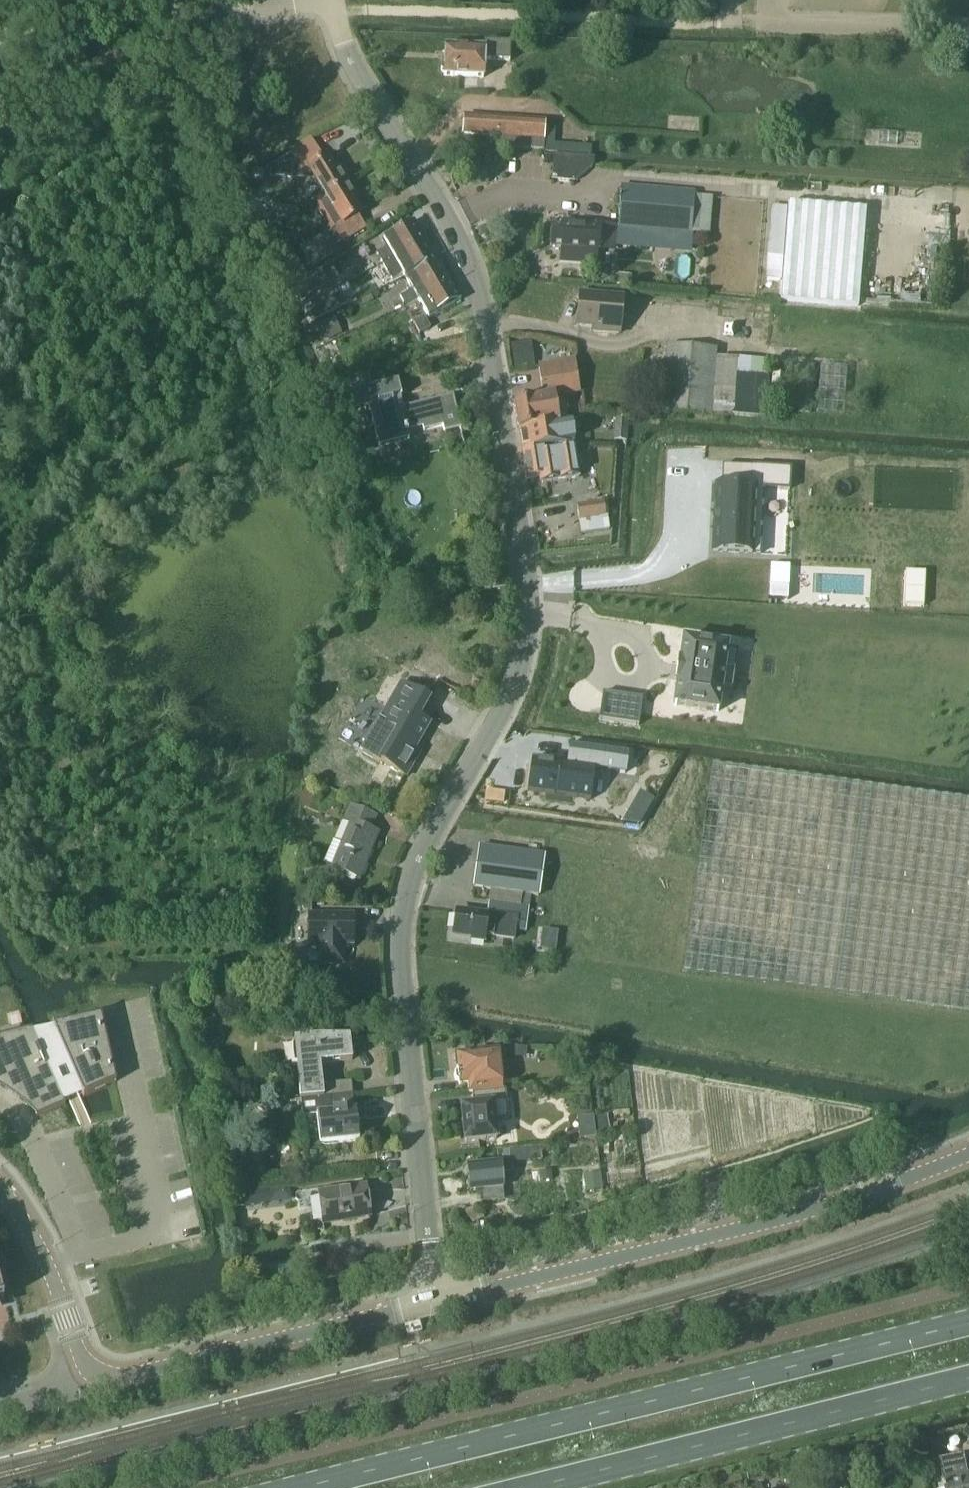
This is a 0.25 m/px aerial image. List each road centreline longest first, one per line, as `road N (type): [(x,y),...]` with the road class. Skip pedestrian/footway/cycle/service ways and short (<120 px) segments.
road 1 (unclassified): [(435,1300),(399,955),(404,907),(416,862),(519,671),(528,590),(471,263),(352,65),(331,2)]
road 2 (primary): [(968,1324),(304,1487)]
road 3 (tertiary): [(435,1300),(795,1216),(968,1154)]
road 4 (primary): [(520,1487),(968,1375)]
road 5 (tertiary): [(87,1368),(125,1376),(435,1300)]
road 6 (unclassified): [(0,94),(161,39),(210,14)]
road 7 (tertiary): [(0,1193),(45,1264),(87,1368)]
road 8 (unclassified): [(210,14),(331,2)]

